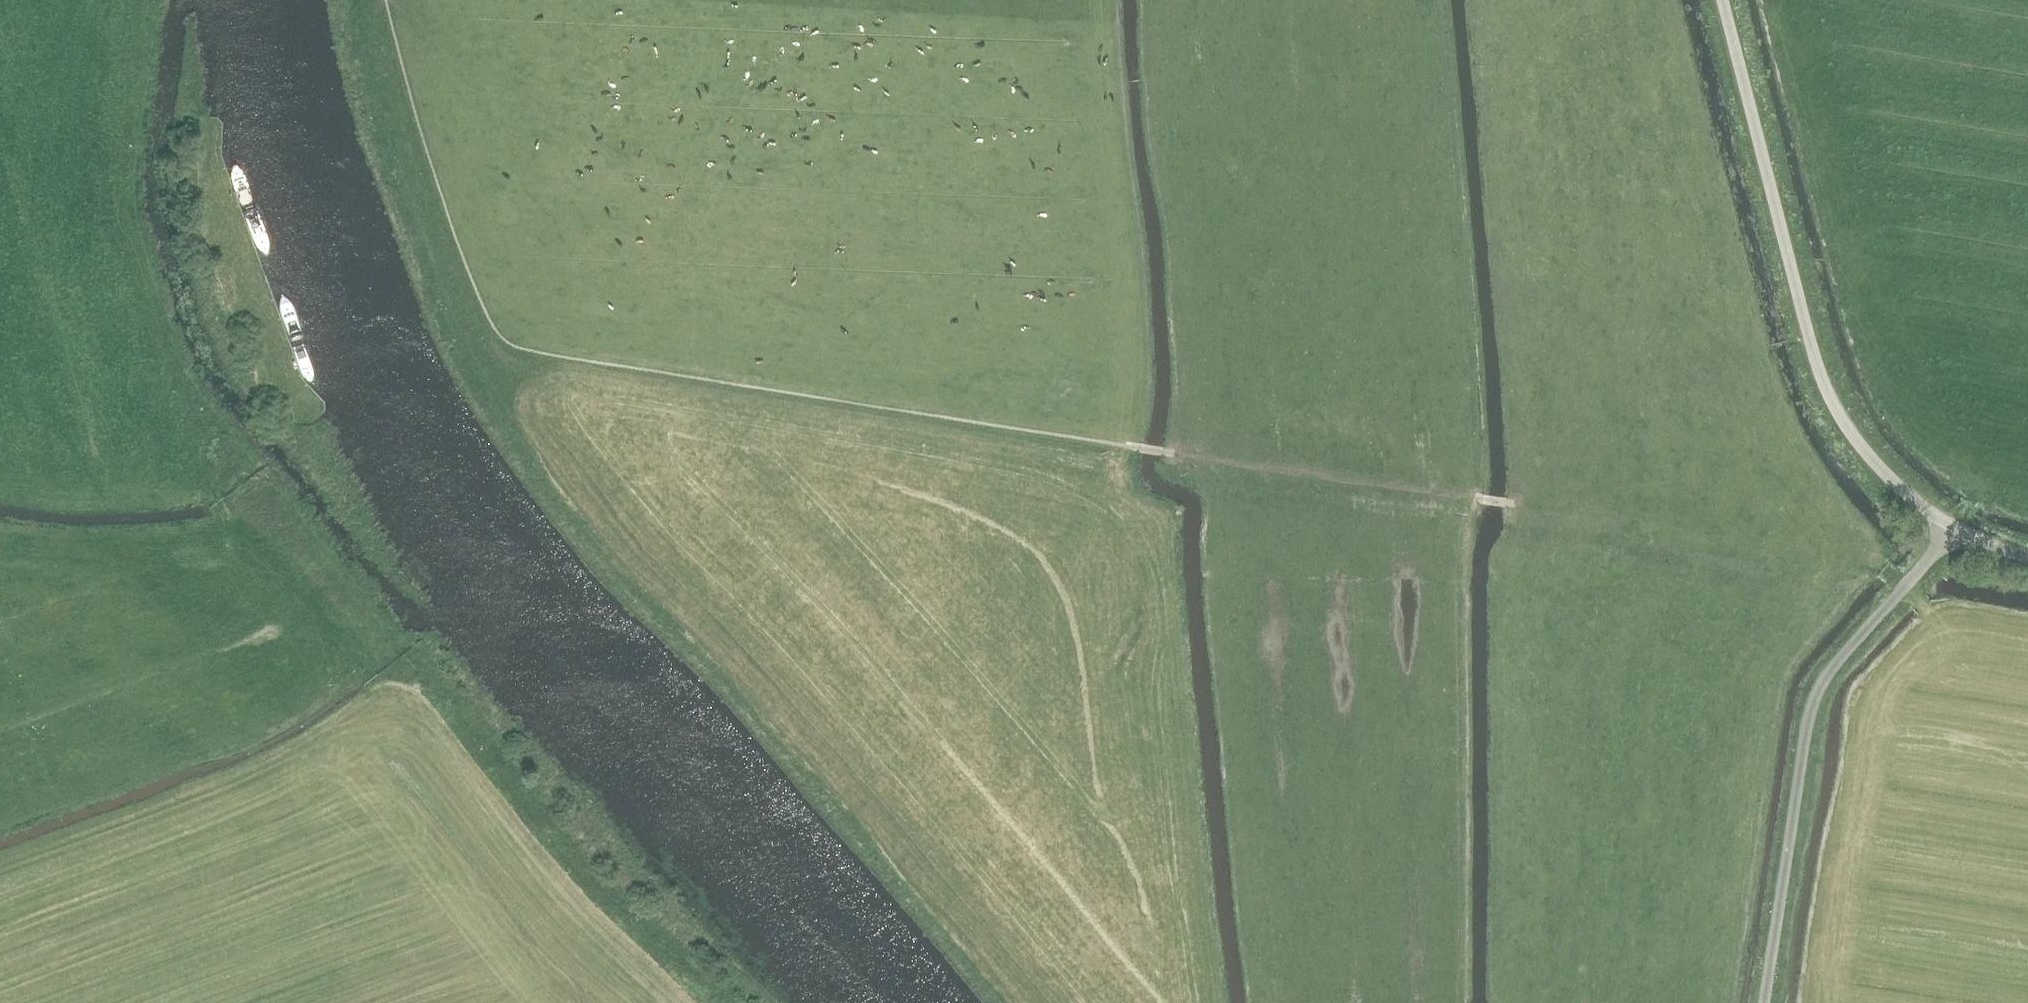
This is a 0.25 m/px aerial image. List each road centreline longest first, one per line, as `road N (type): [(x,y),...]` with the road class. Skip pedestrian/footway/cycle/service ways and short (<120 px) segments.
road 1 (unclassified): [(2027,556),(1953,528),(1889,479),(1843,420),(1811,347),(1721,0)]

